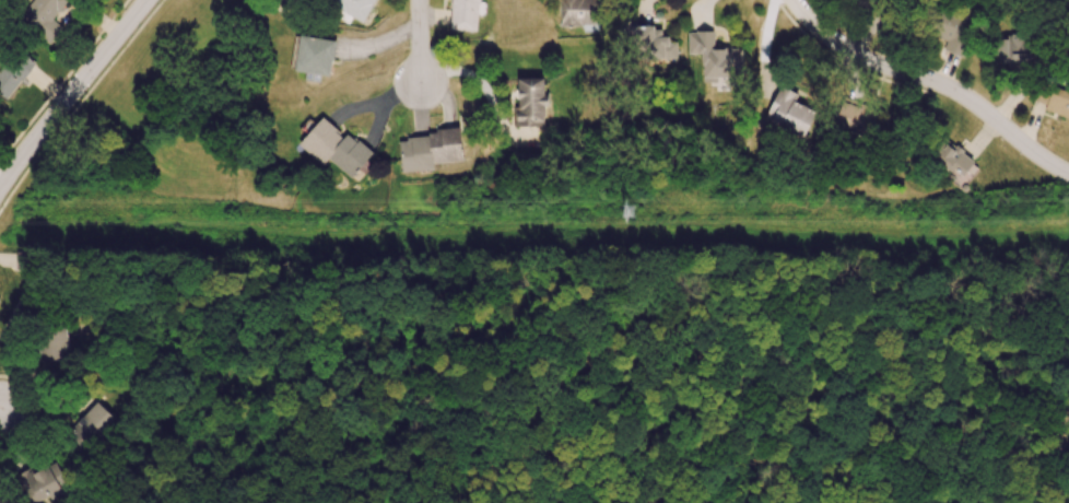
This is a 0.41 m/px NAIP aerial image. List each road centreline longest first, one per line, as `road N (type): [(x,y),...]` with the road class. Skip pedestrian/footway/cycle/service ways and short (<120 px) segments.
road 1 (residential): [(793,0),(853,52),(954,90),(1068,174)]
road 2 (residential): [(0,187),(146,0)]

